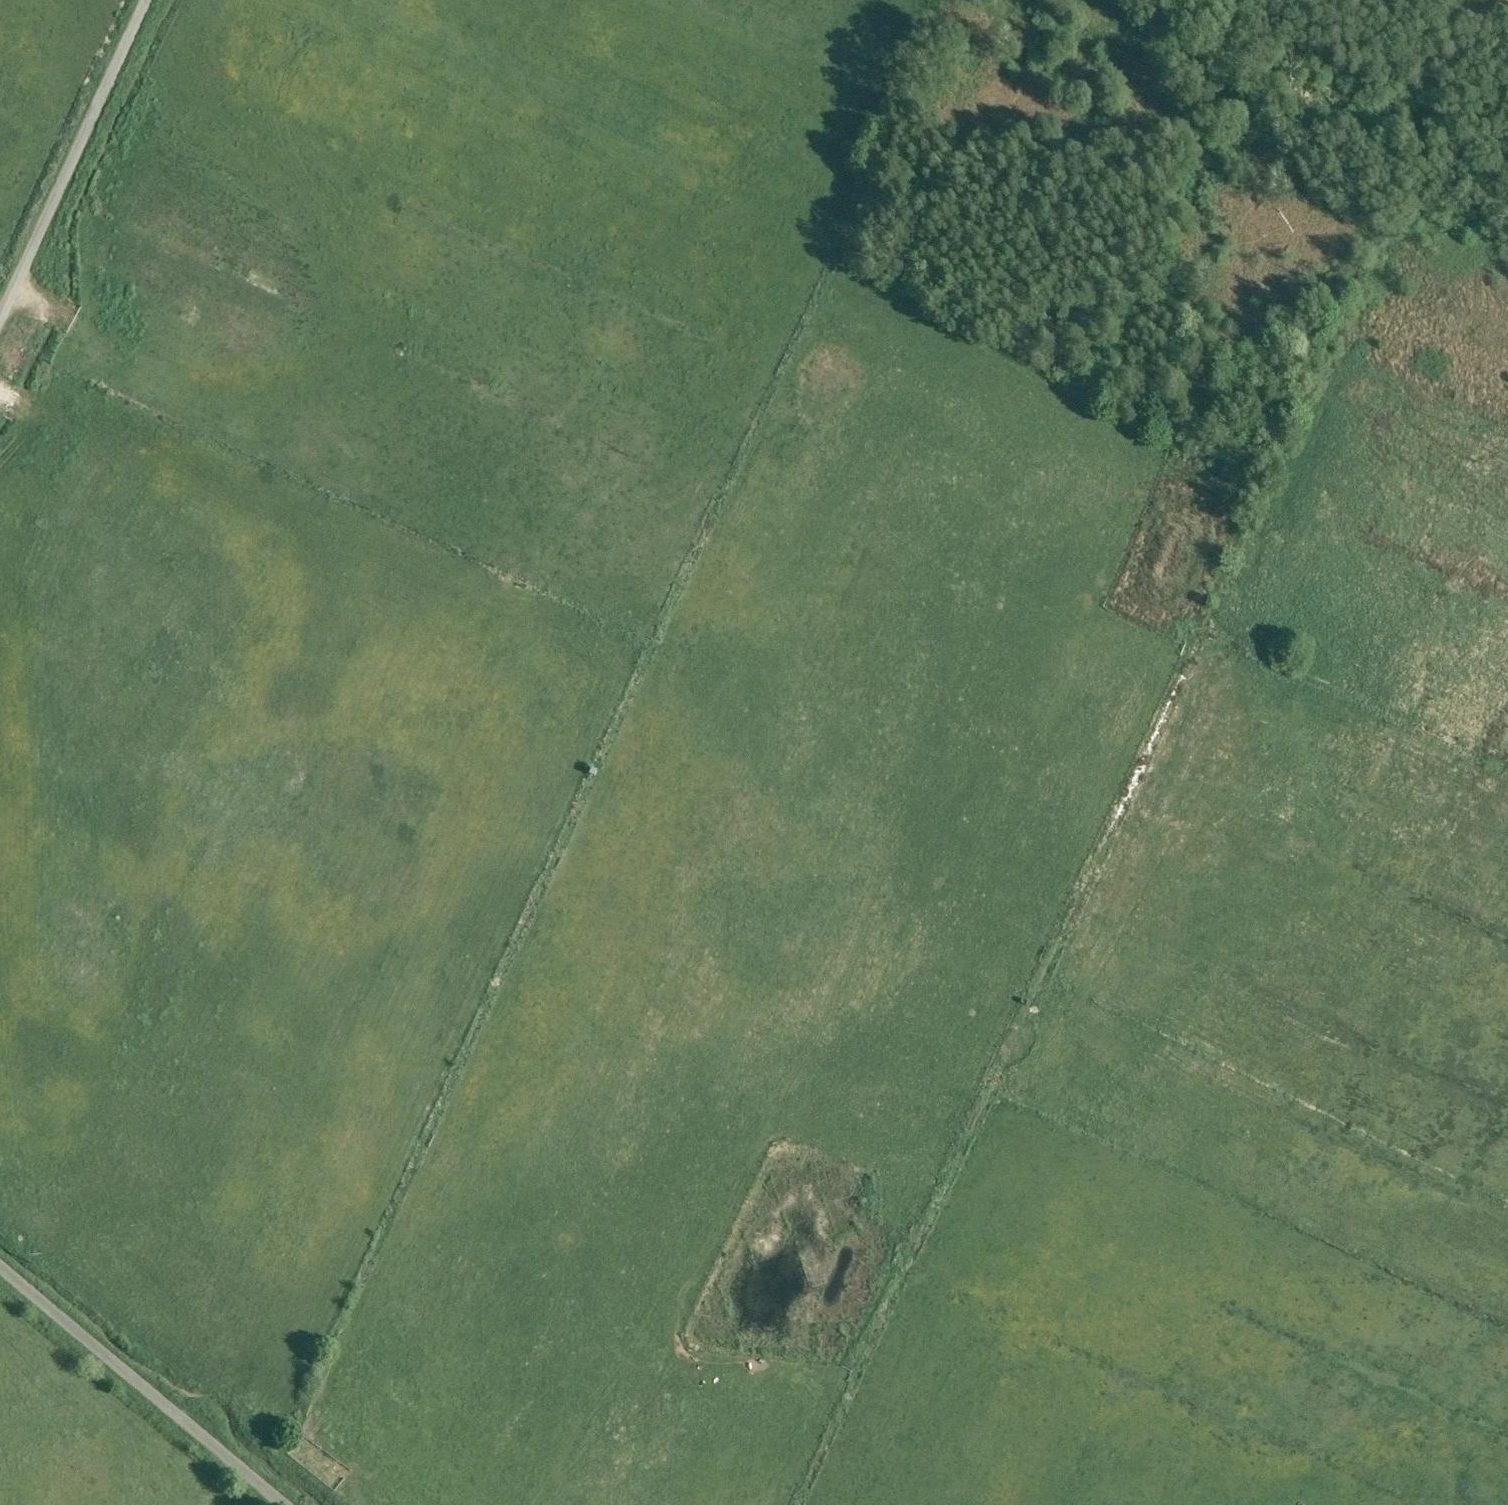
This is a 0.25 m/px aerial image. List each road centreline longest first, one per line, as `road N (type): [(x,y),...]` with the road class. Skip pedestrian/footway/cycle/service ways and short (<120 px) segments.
road 1 (unclassified): [(0,1270),(281,1504)]
road 2 (track): [(148,0),(0,321)]

